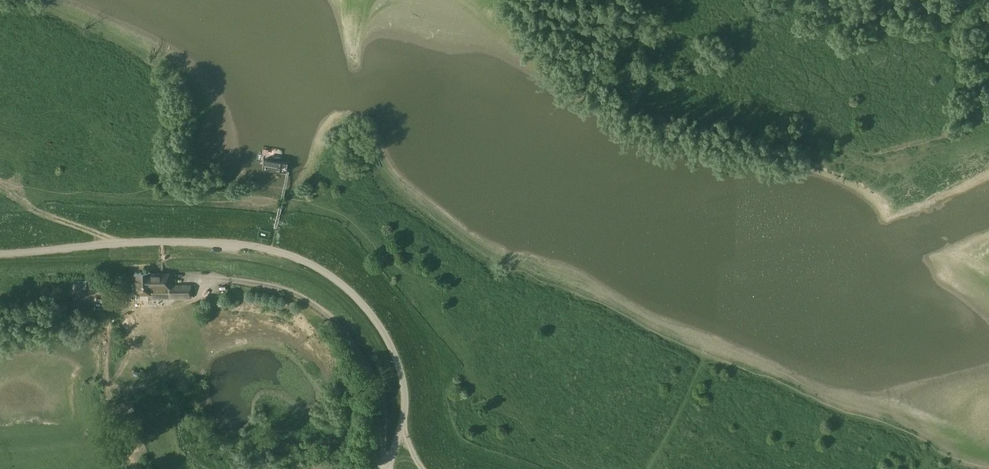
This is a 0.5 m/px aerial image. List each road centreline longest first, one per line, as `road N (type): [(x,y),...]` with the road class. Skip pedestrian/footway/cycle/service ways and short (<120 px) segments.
road 1 (unclassified): [(388,468),(403,415),(399,366),(363,304),(312,265),(271,249),(197,242),(0,253)]

